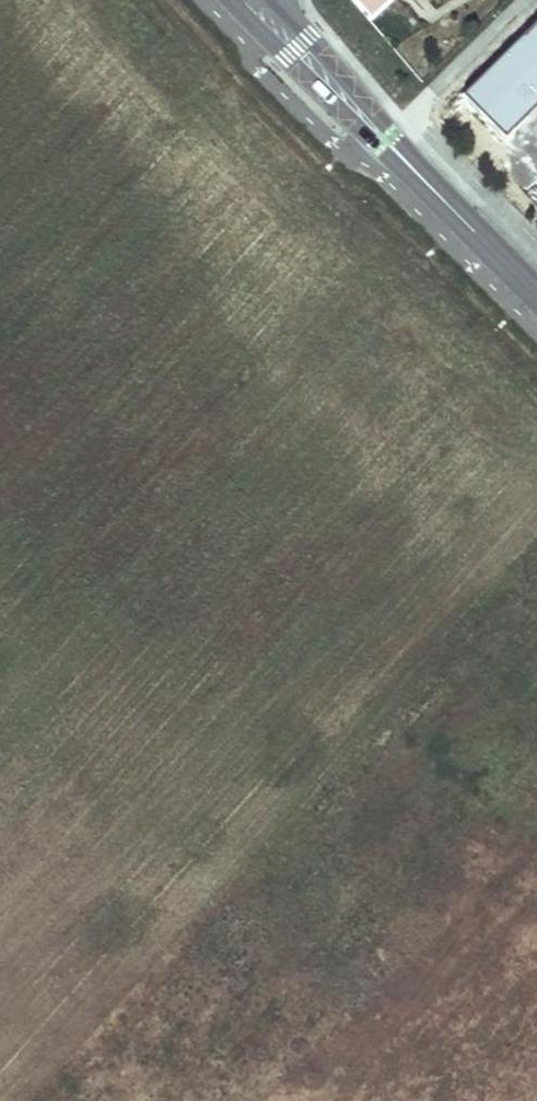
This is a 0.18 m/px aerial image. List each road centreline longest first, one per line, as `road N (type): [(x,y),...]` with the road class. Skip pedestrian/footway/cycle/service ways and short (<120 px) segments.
road 1 (tertiary): [(246,0),(536,294)]

